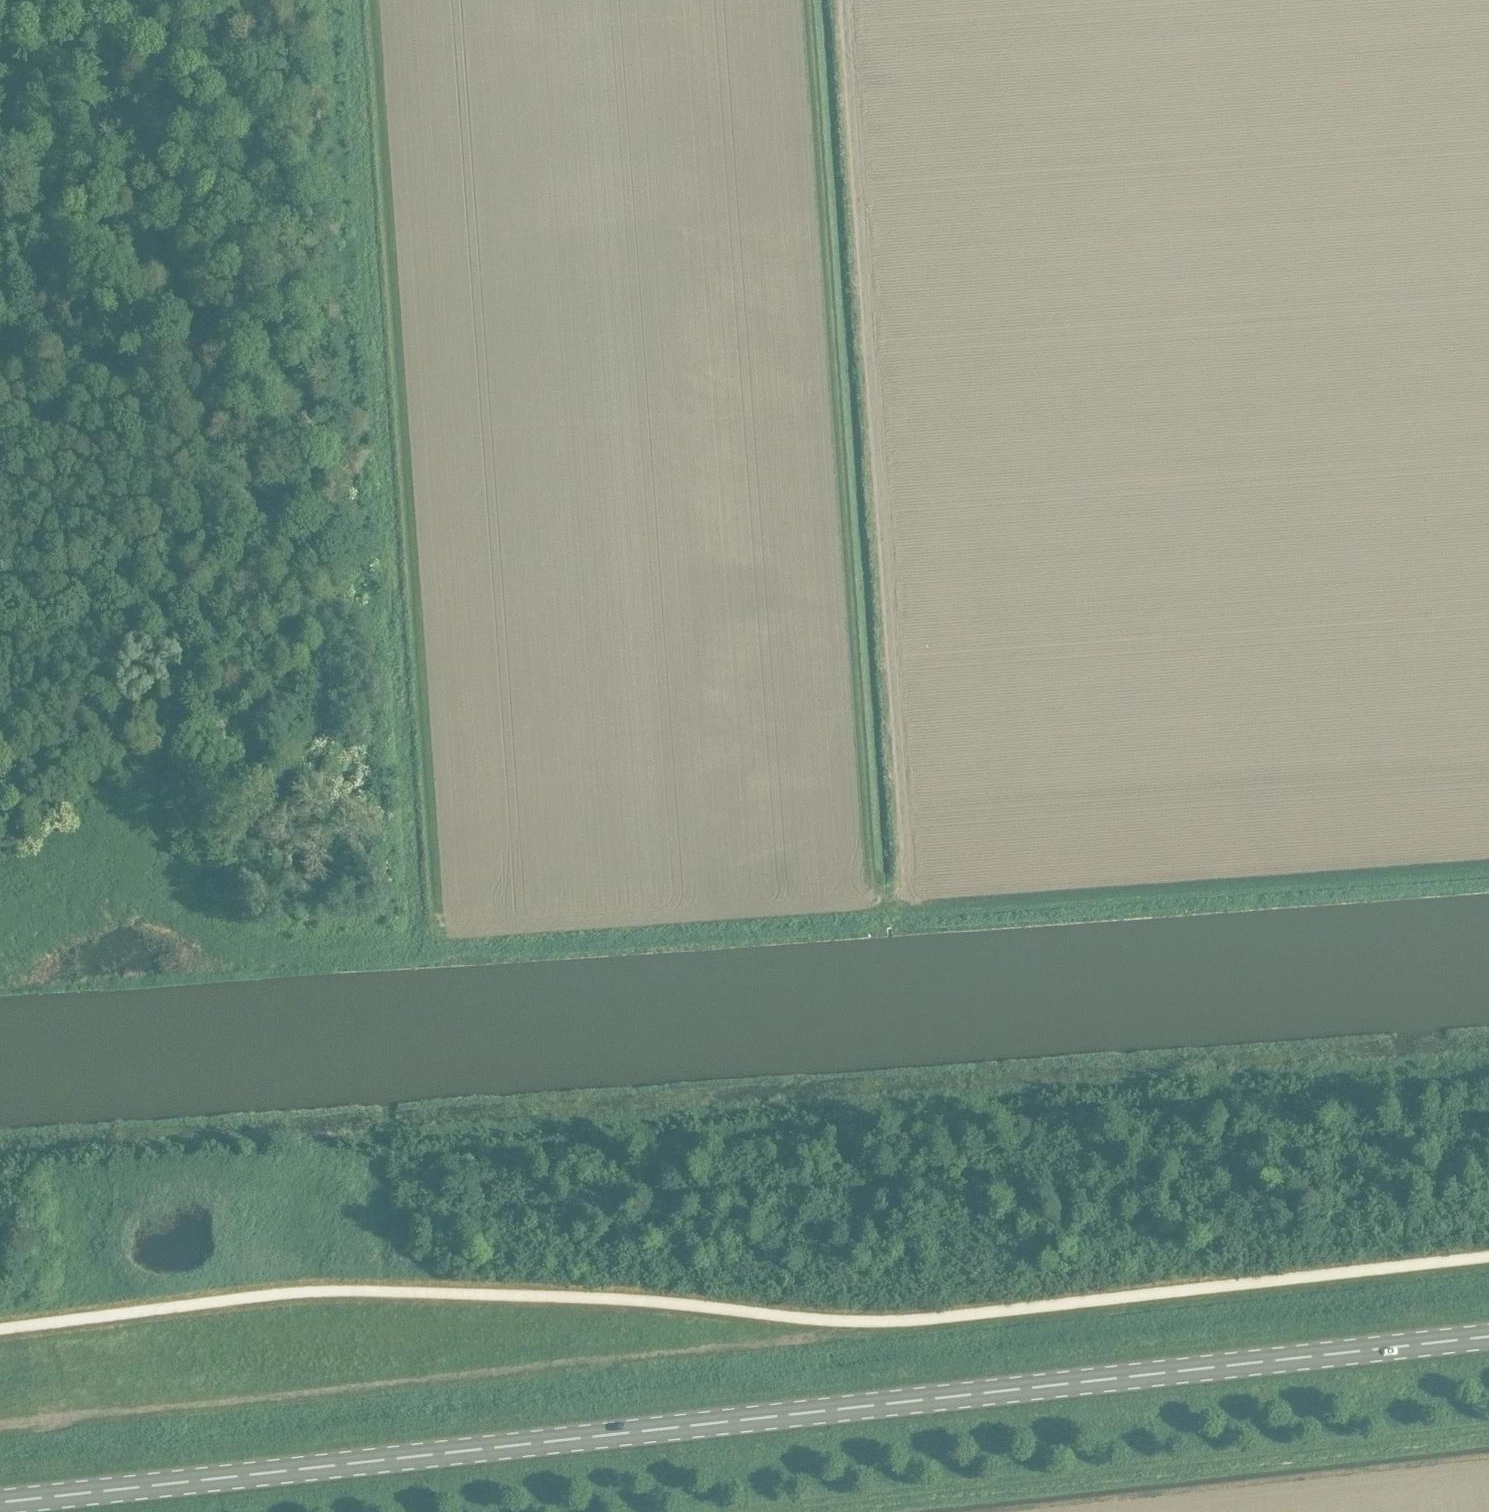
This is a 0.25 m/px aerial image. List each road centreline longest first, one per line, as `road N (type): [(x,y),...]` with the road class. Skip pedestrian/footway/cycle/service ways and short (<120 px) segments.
road 1 (primary): [(0,1501),(1488,1330)]

